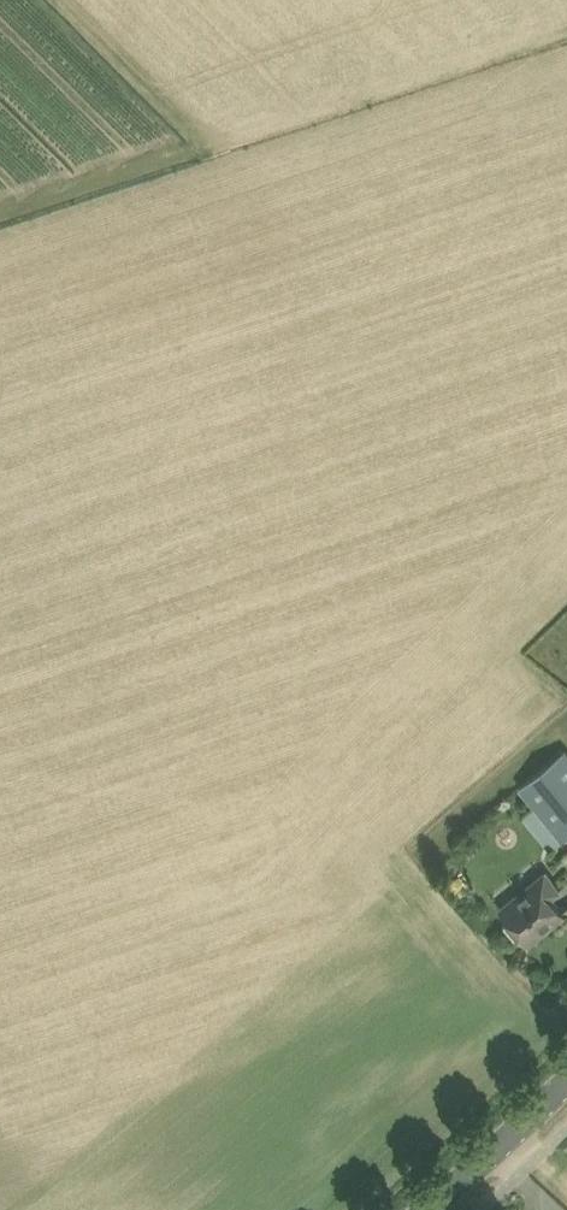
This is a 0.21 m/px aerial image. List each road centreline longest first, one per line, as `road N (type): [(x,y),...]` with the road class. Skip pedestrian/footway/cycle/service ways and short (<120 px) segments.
road 1 (tertiary): [(424,1209),(566,1079)]

